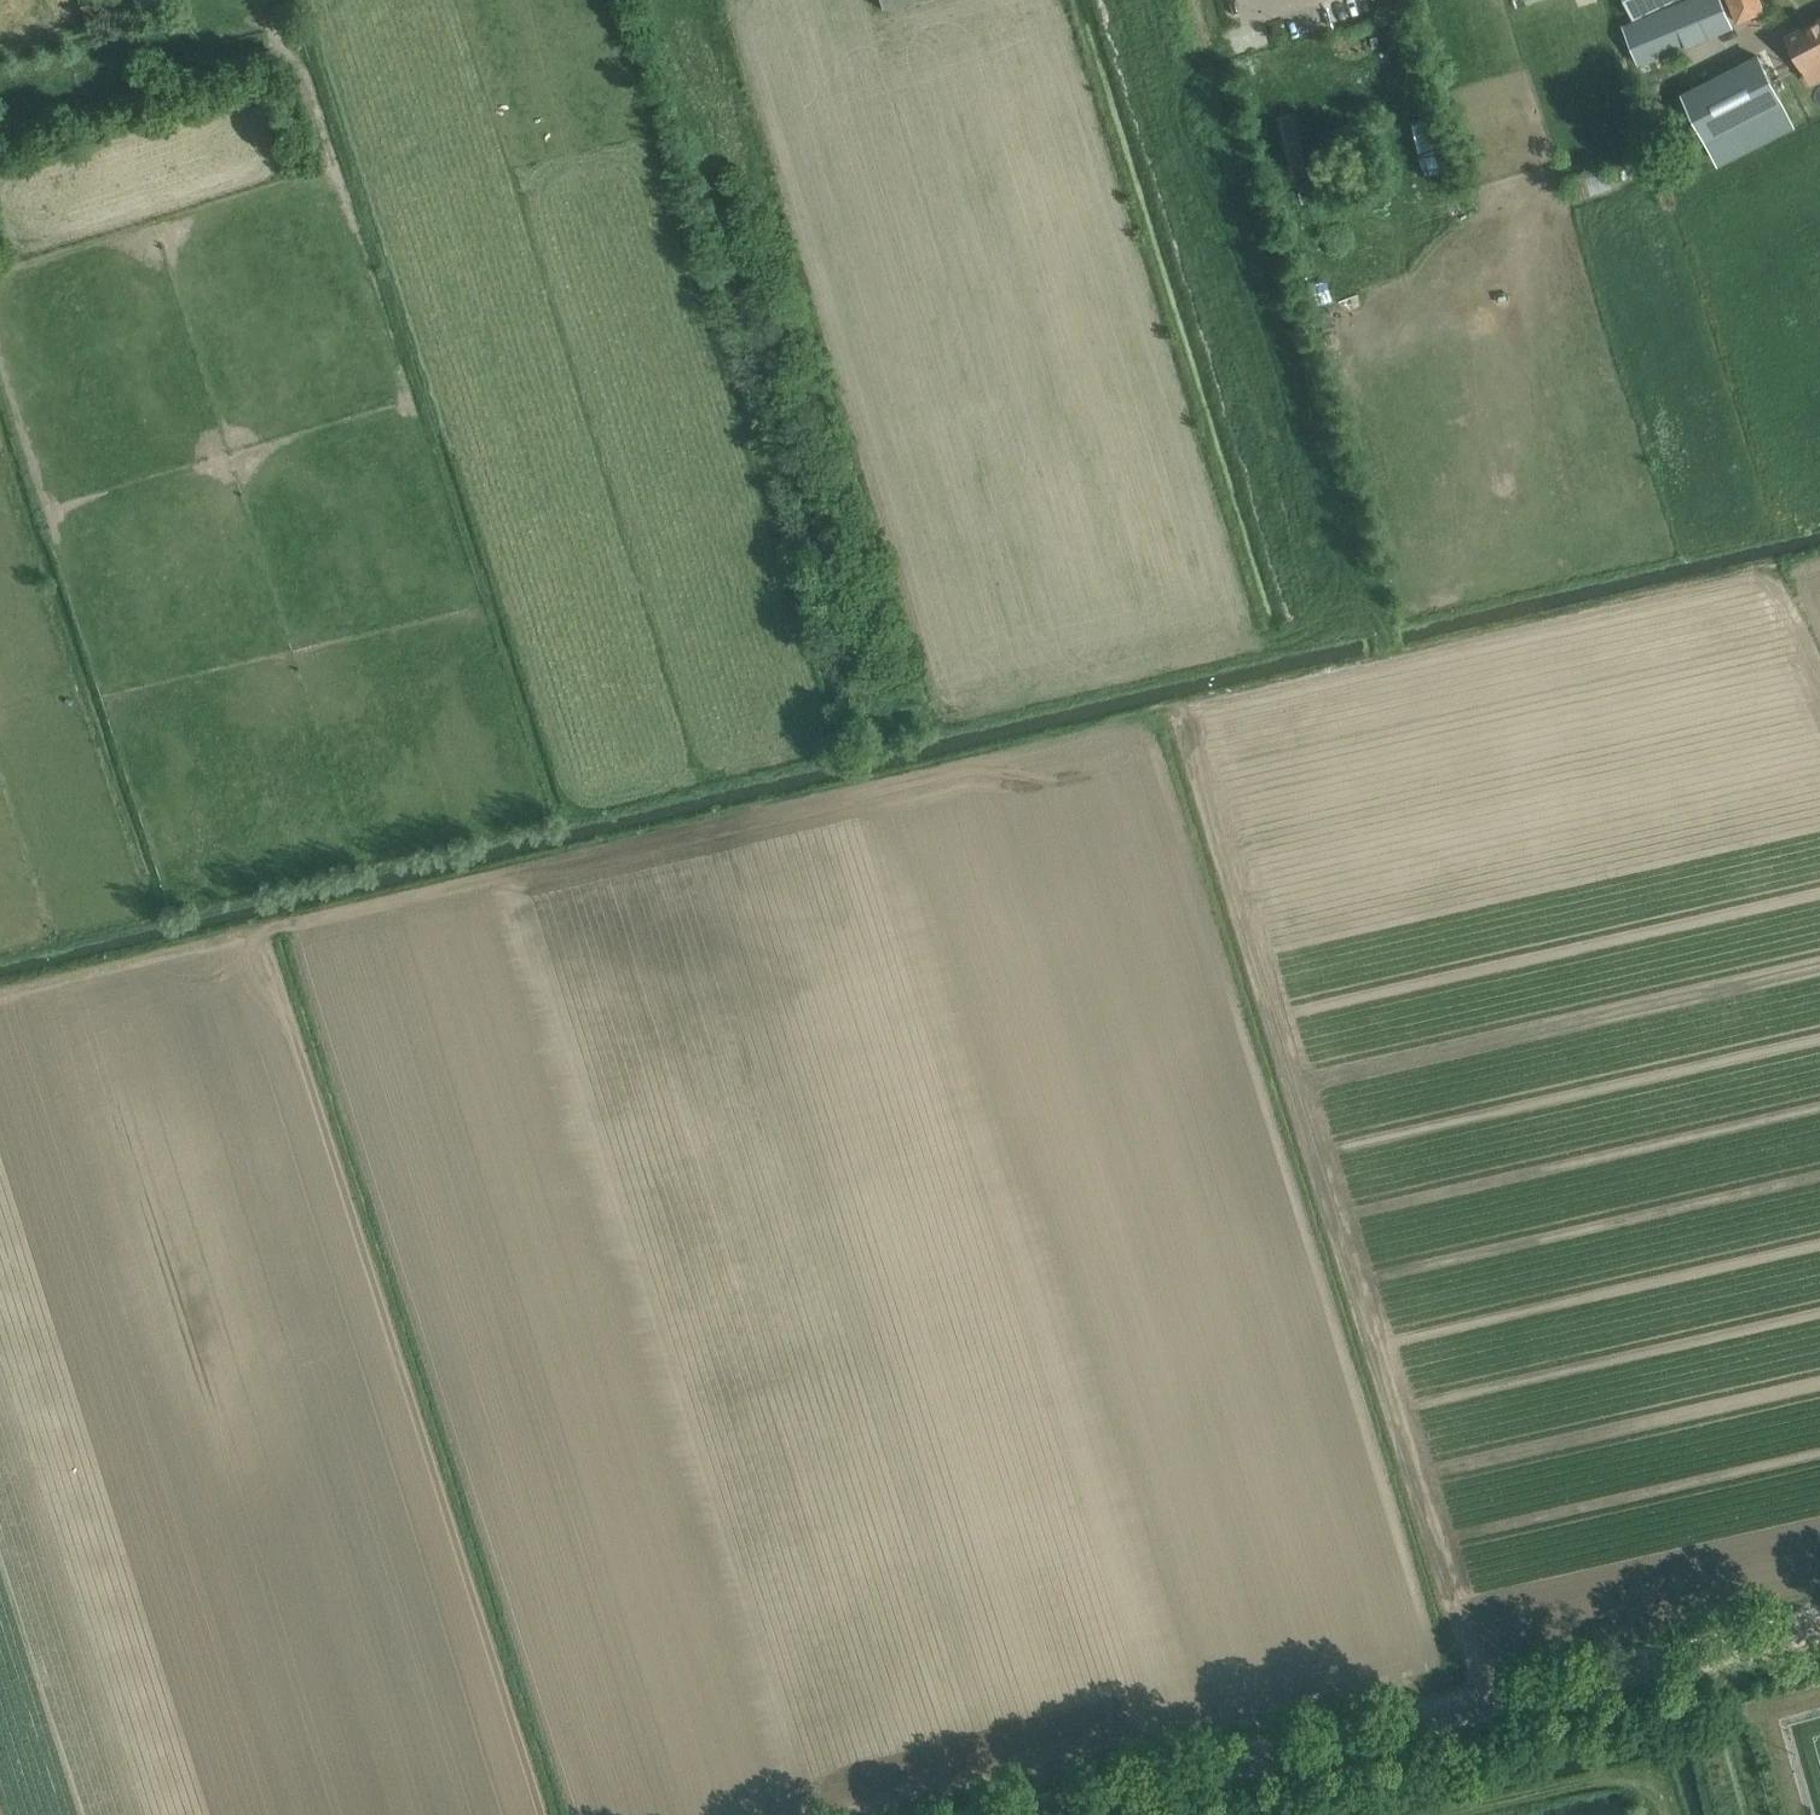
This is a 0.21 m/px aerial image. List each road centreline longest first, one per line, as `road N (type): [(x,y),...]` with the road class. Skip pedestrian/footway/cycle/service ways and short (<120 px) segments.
road 1 (tertiary): [(1014,1814),(1819,1622)]

